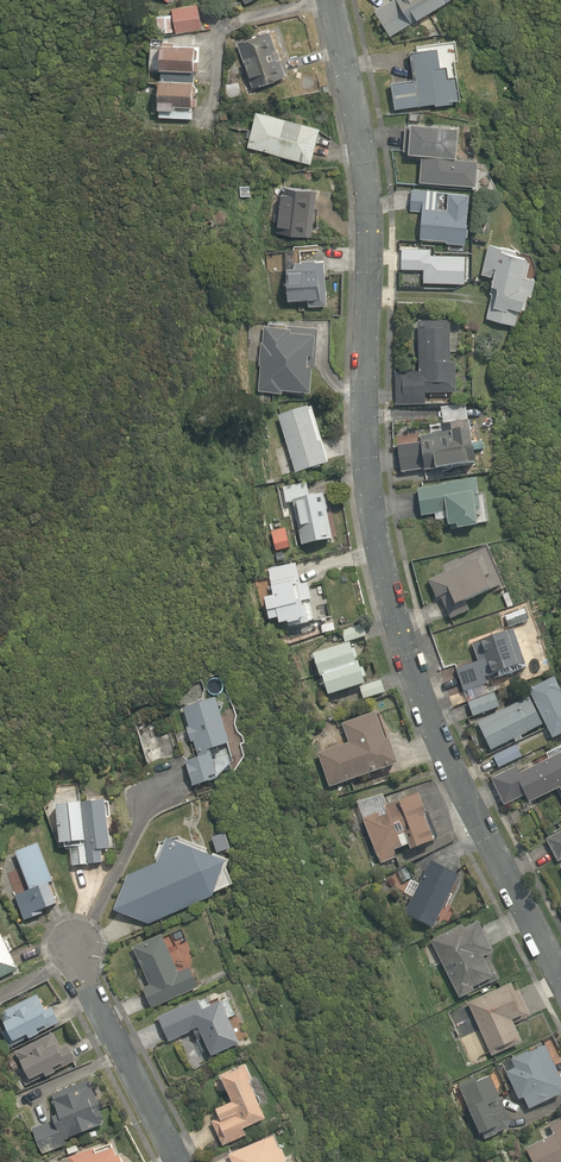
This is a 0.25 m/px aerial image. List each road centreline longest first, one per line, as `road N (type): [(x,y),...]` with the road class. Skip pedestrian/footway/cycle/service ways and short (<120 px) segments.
road 1 (residential): [(334,0),(366,165),(366,449),(394,612),(446,760),(560,973)]
road 2 (residential): [(71,944),(182,1161)]

